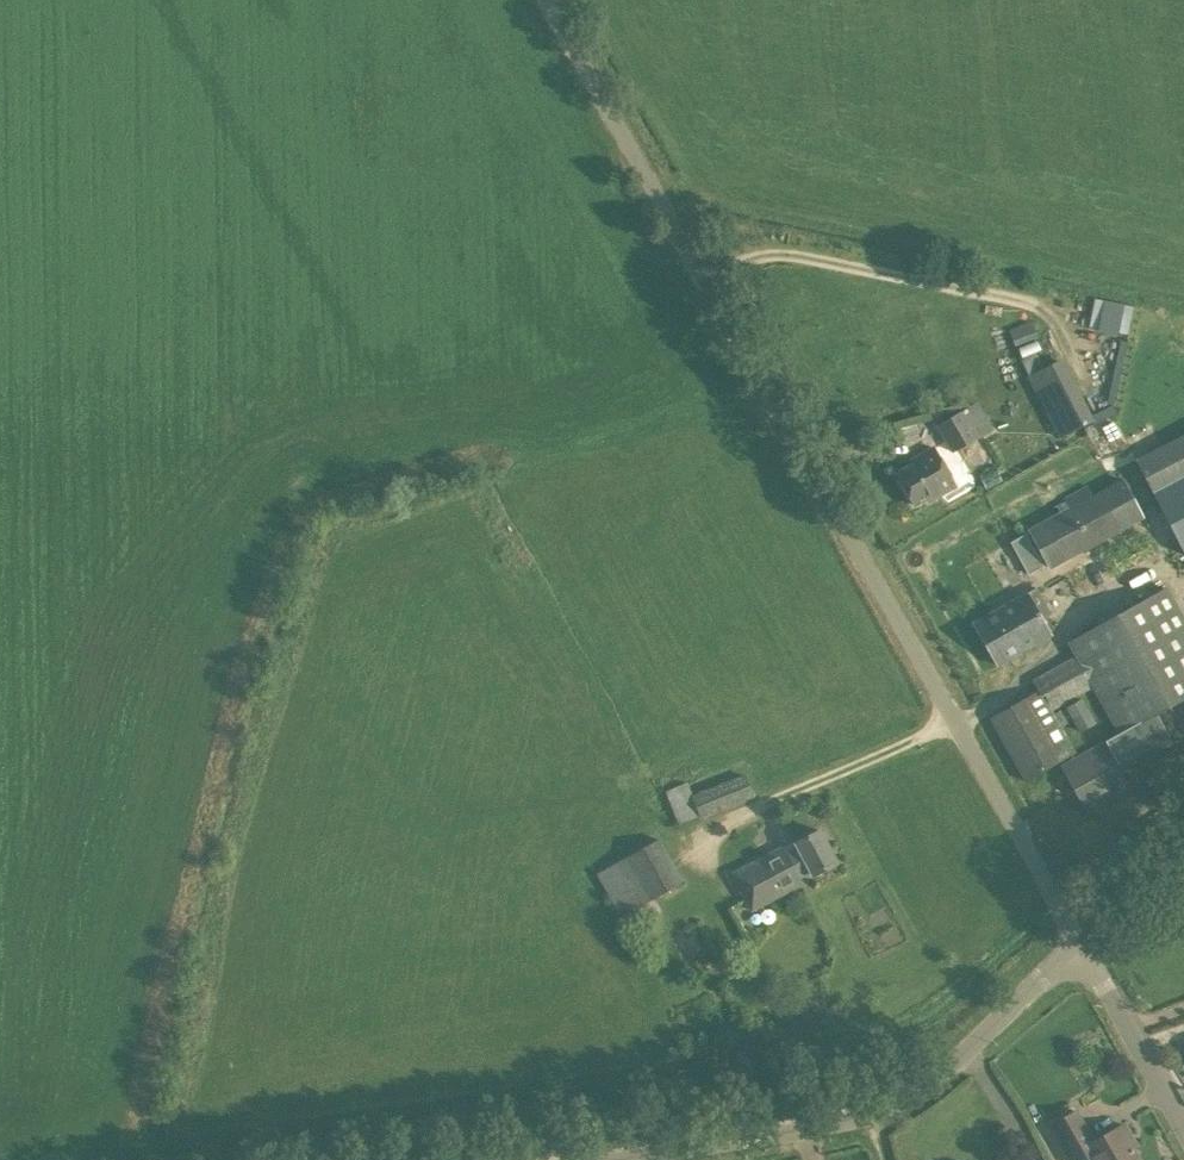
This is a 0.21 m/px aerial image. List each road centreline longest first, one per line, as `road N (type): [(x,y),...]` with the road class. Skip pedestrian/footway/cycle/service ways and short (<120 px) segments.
road 1 (unclassified): [(1077,938),(551,0)]
road 2 (unclassified): [(618,1159),(858,1121),(906,1098),(947,1072),(1077,938)]
road 3 (unclassified): [(1077,938),(1183,1133)]
road 4 (unclassified): [(1077,938),(1183,837)]

